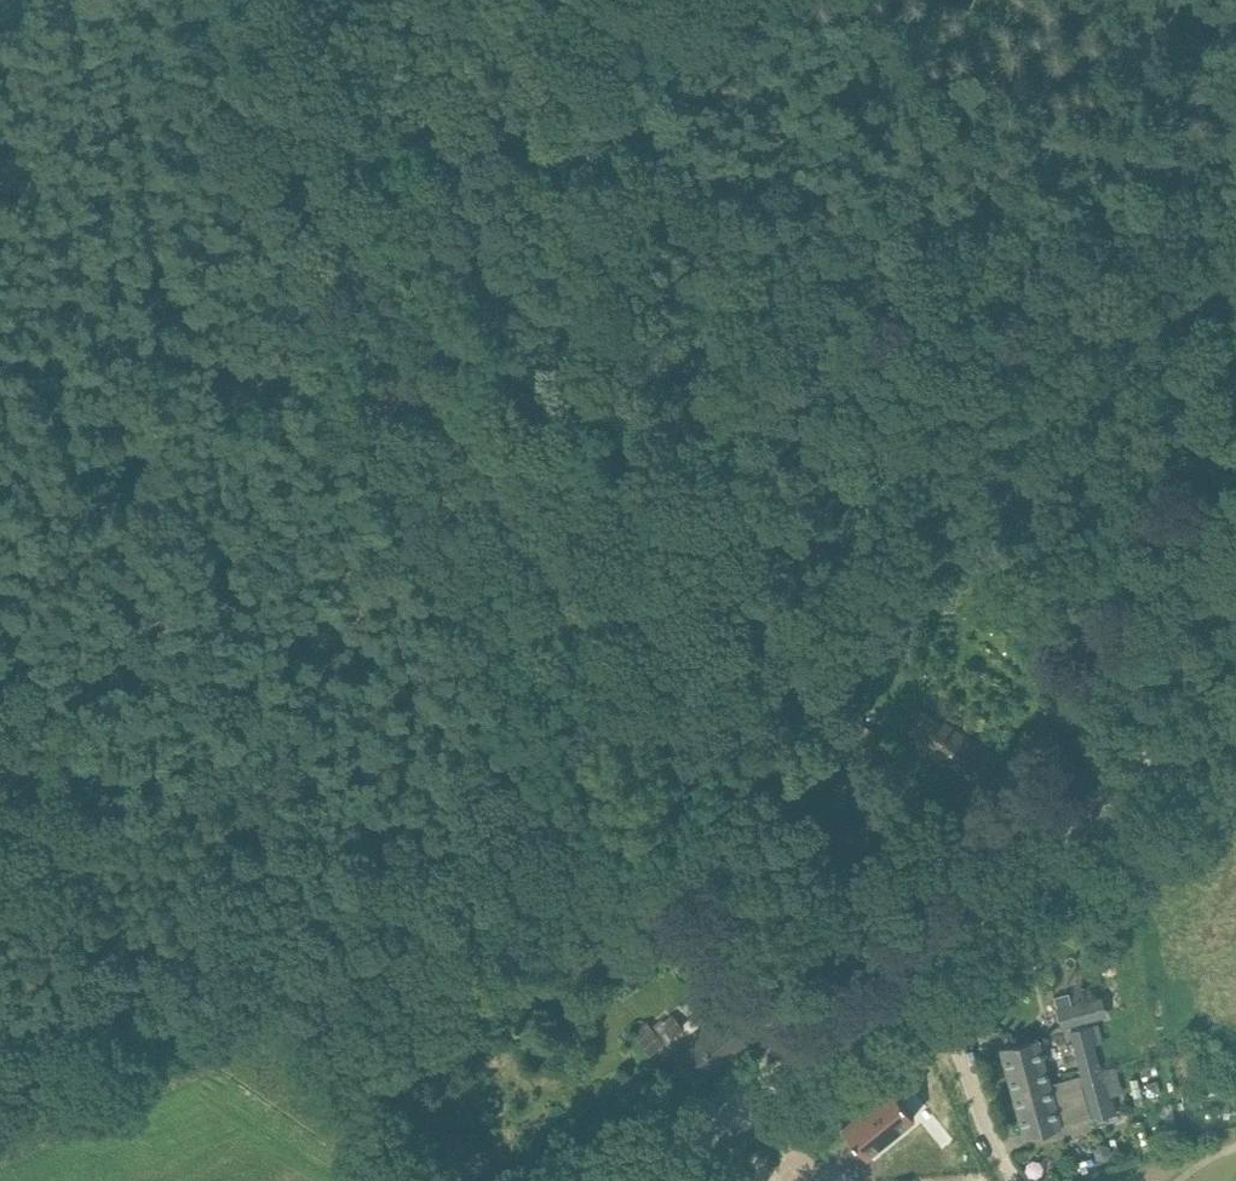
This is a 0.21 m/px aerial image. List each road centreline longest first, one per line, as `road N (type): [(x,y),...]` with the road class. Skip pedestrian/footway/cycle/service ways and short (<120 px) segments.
road 1 (track): [(793,1064),(599,800),(442,608),(293,194)]
road 2 (unclassified): [(925,955),(1235,702)]
road 3 (unclassified): [(749,1100),(925,955)]
road 4 (residential): [(994,1145),(925,955)]
road 5 (unclassified): [(642,1180),(749,1100)]

